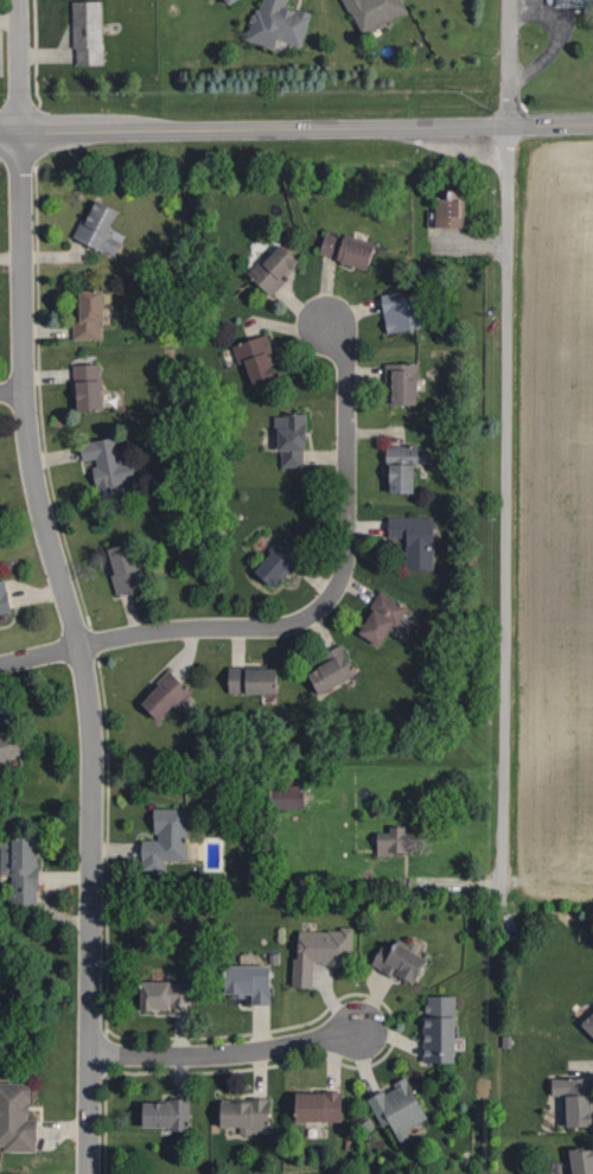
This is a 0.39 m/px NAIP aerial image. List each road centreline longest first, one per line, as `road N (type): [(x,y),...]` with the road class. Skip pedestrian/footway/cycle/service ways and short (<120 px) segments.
road 1 (residential): [(21,133),(27,433),(90,712),(89,1173)]
road 2 (residential): [(497,891),(509,126)]
road 3 (tertiary): [(592,124),(0,133)]
road 4 (residential): [(330,321),(342,340),(346,400),(346,549),(334,592),(298,621),(189,627),(78,646)]
road 5 (residential): [(90,1054),(204,1055),(359,1029)]
road 6 (residential): [(21,133),(17,0)]
road 7 (tertiary): [(509,126),(510,0)]

